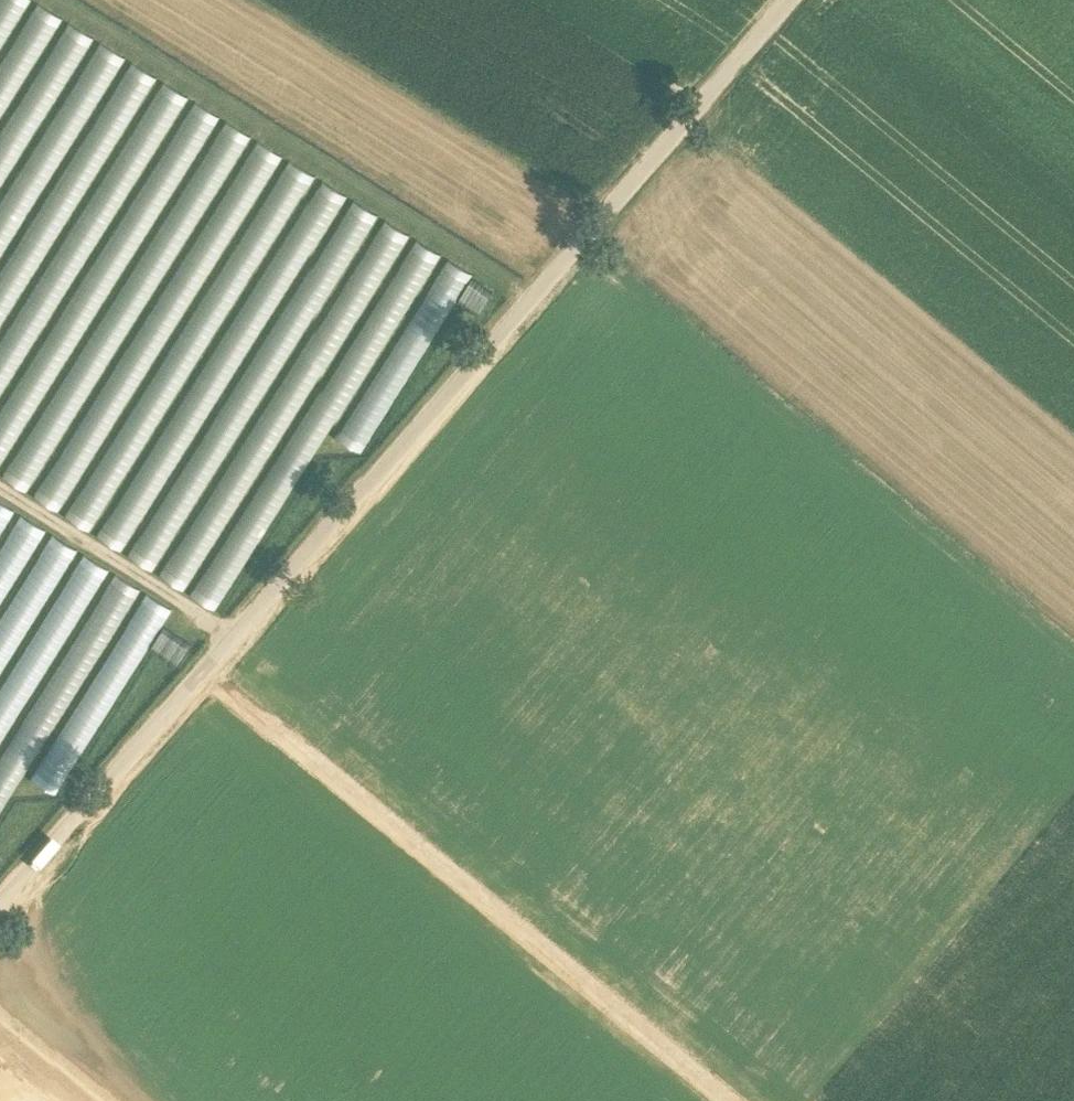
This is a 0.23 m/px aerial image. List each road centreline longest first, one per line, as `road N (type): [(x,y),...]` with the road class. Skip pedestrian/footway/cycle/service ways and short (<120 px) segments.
road 1 (track): [(0,925),(799,0)]

